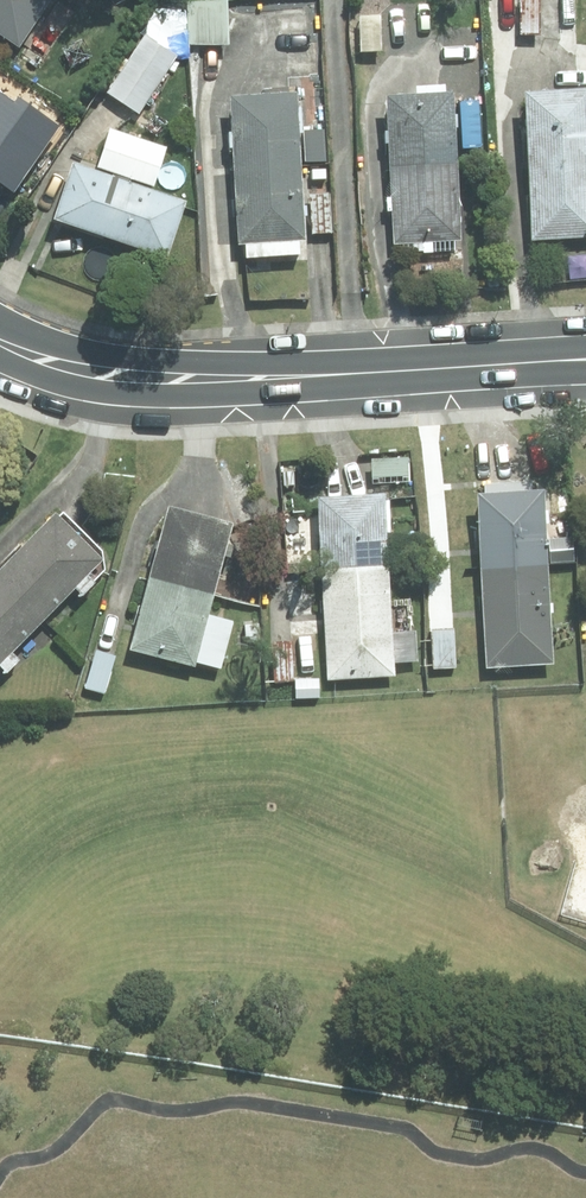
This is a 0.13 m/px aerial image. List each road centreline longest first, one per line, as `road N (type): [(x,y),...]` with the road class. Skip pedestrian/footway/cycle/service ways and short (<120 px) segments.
road 1 (secondary): [(585,360),(169,378),(77,369),(0,341)]

